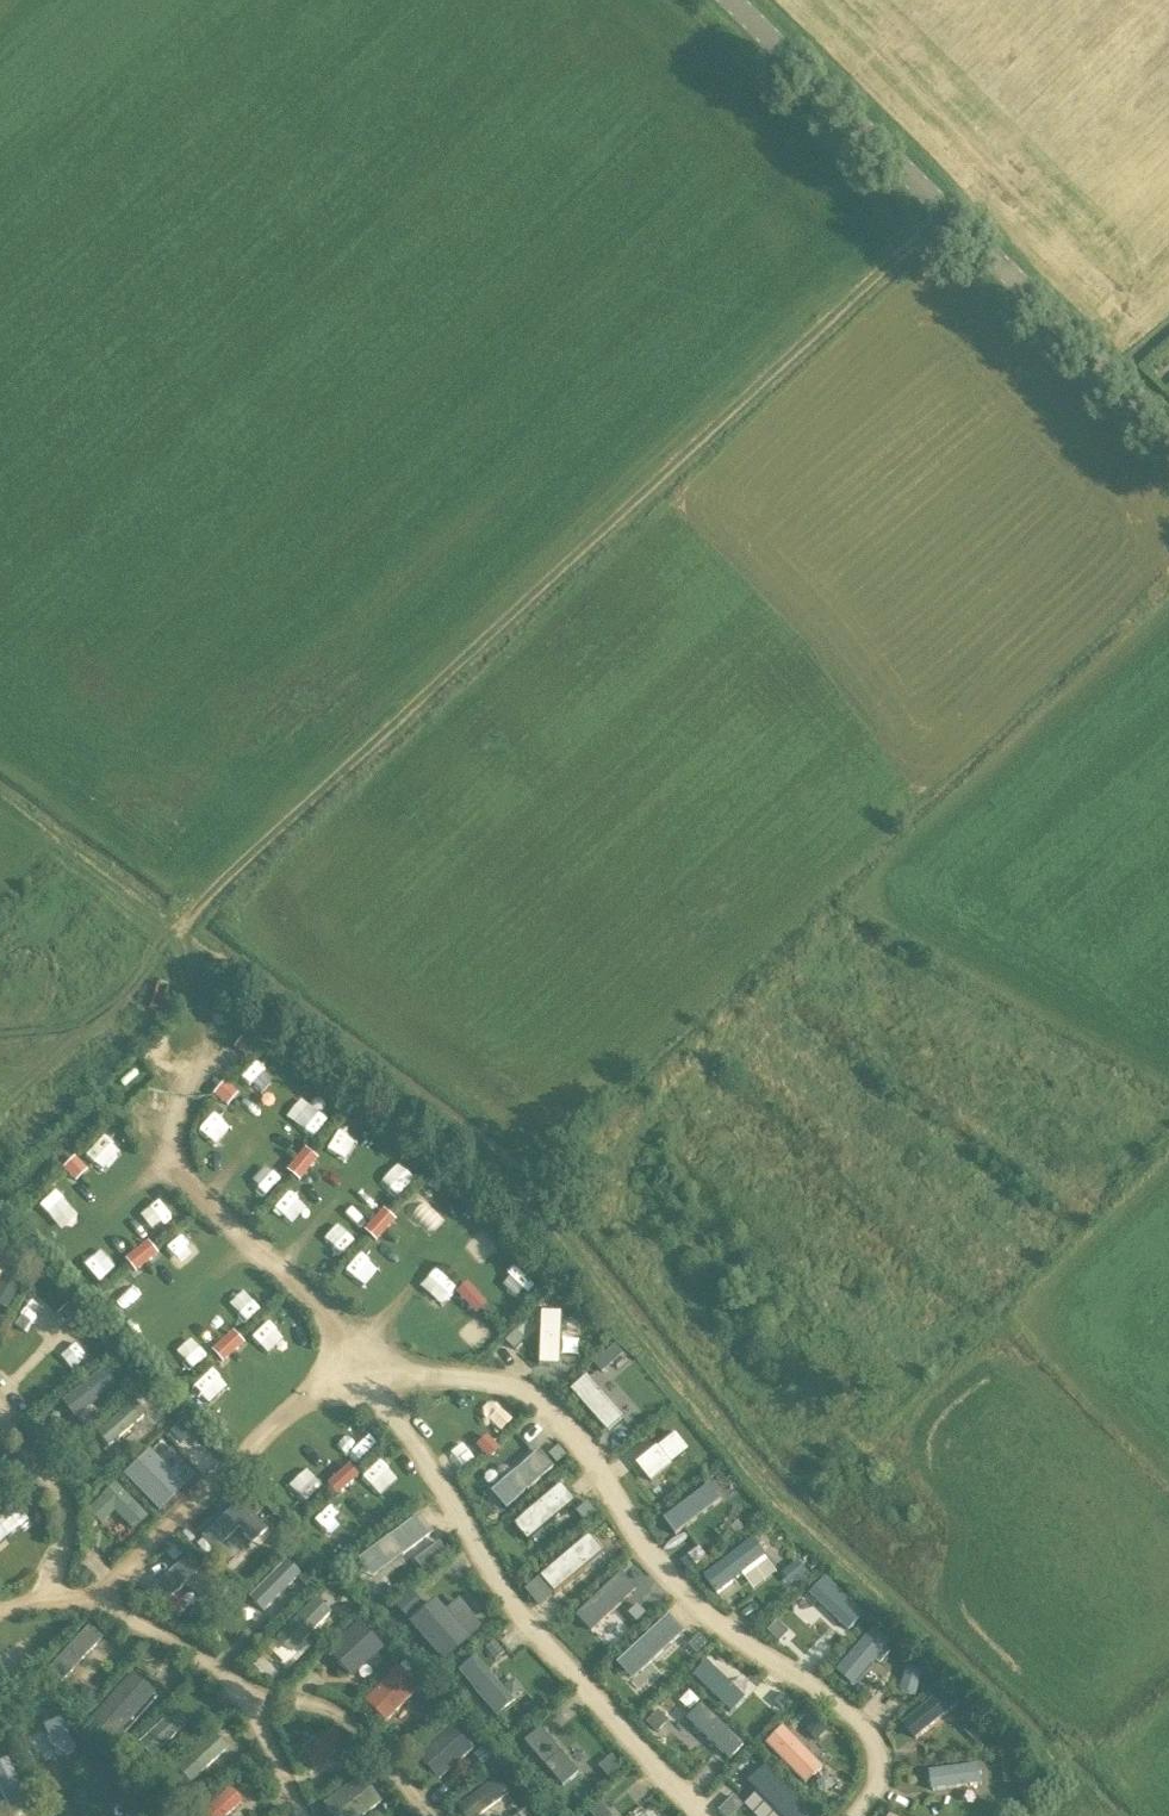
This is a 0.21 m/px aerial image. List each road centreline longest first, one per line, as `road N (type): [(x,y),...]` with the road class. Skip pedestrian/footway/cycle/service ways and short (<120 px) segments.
road 1 (unclassified): [(1168,429),(736,0)]

